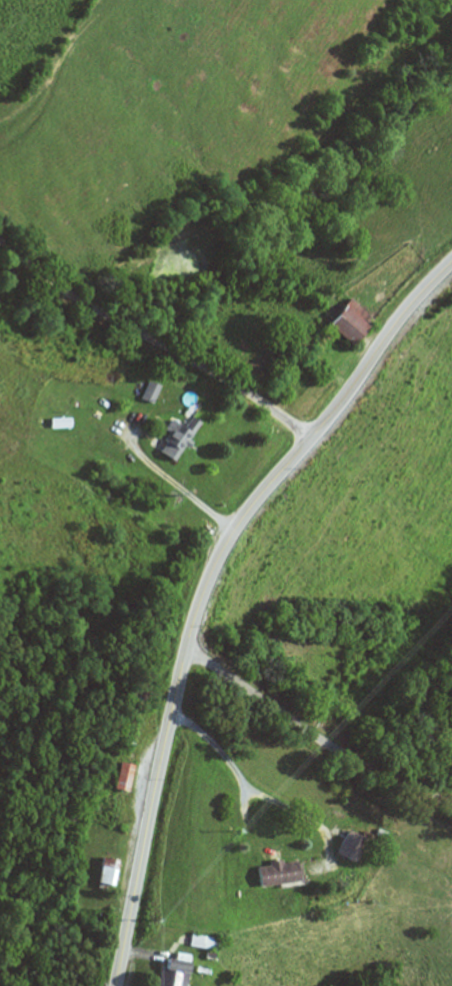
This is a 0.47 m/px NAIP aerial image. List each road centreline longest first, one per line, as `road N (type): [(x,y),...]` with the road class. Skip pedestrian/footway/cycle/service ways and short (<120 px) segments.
road 1 (secondary): [(117,985),(175,688),(207,586),(252,508),(451,262)]
road 2 (residential): [(312,438),(70,295),(0,241)]
road 3 (residential): [(451,809),(336,752),(185,649)]

